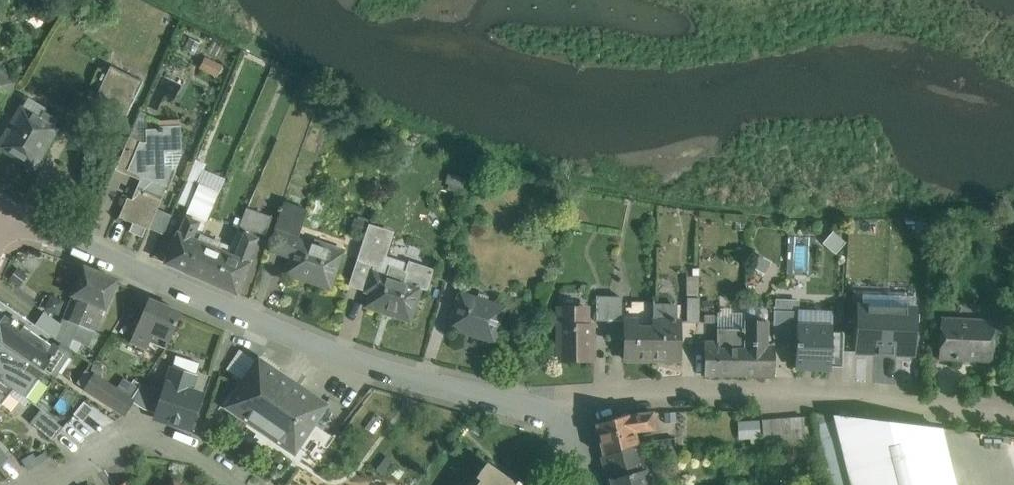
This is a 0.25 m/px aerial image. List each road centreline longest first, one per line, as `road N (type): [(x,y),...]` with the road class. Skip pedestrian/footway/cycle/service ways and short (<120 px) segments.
road 1 (residential): [(4,218),(355,362),(550,411)]
road 2 (residential): [(550,411),(588,388),(697,387),(811,392),(1013,419)]
road 3 (residential): [(247,484),(162,438),(119,444),(34,484)]

